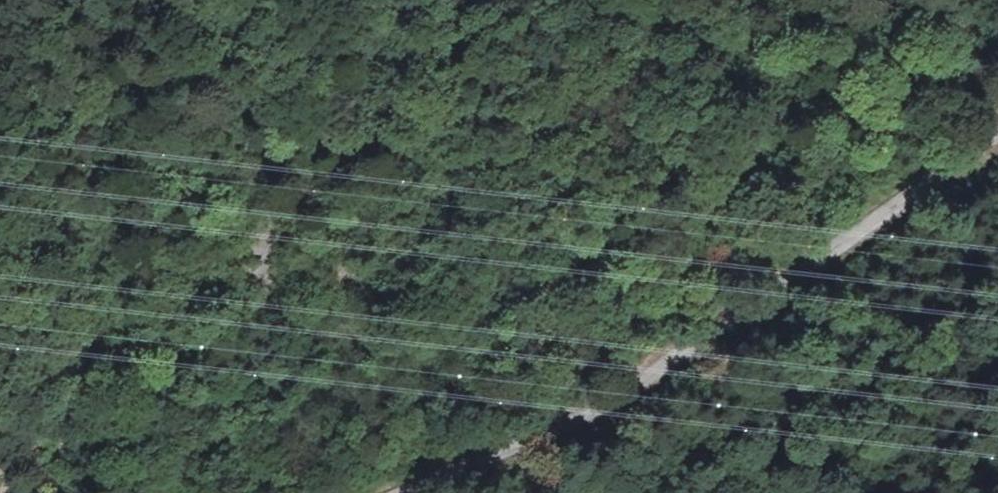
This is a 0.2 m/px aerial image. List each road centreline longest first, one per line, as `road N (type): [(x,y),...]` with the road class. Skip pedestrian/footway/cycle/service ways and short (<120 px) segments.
road 1 (tertiary): [(427,492),(551,437),(997,138)]

